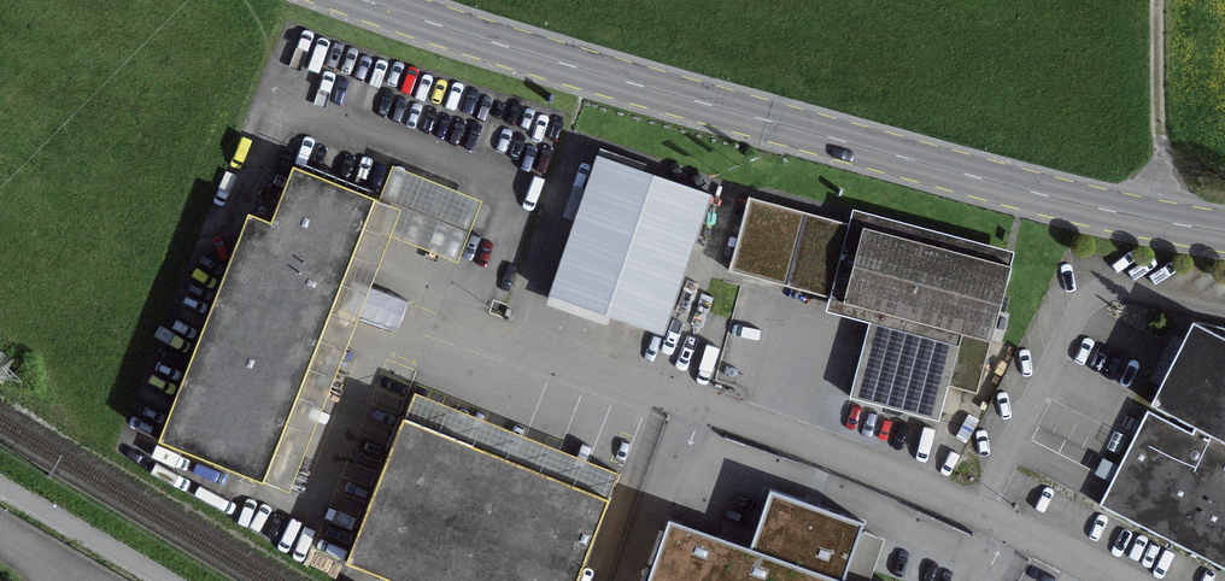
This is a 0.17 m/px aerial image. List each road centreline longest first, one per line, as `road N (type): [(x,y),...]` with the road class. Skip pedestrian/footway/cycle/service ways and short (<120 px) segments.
road 1 (secondary): [(361,0),(498,48),(895,158),(1224,231)]
road 2 (residential): [(1122,580),(890,475),(437,313)]
road 3 (track): [(1159,0),(1157,170)]

